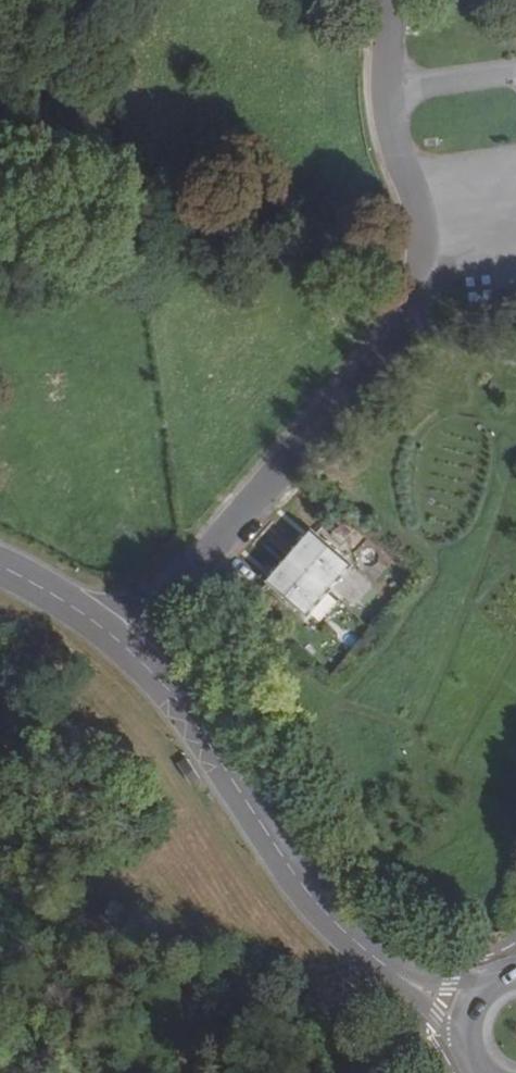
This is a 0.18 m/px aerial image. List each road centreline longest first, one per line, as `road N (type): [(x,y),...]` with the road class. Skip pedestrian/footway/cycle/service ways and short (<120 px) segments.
road 1 (residential): [(372,959),(288,871),(214,752),(163,688),(119,645),(0,571)]
road 2 (residential): [(372,959),(466,1050)]

